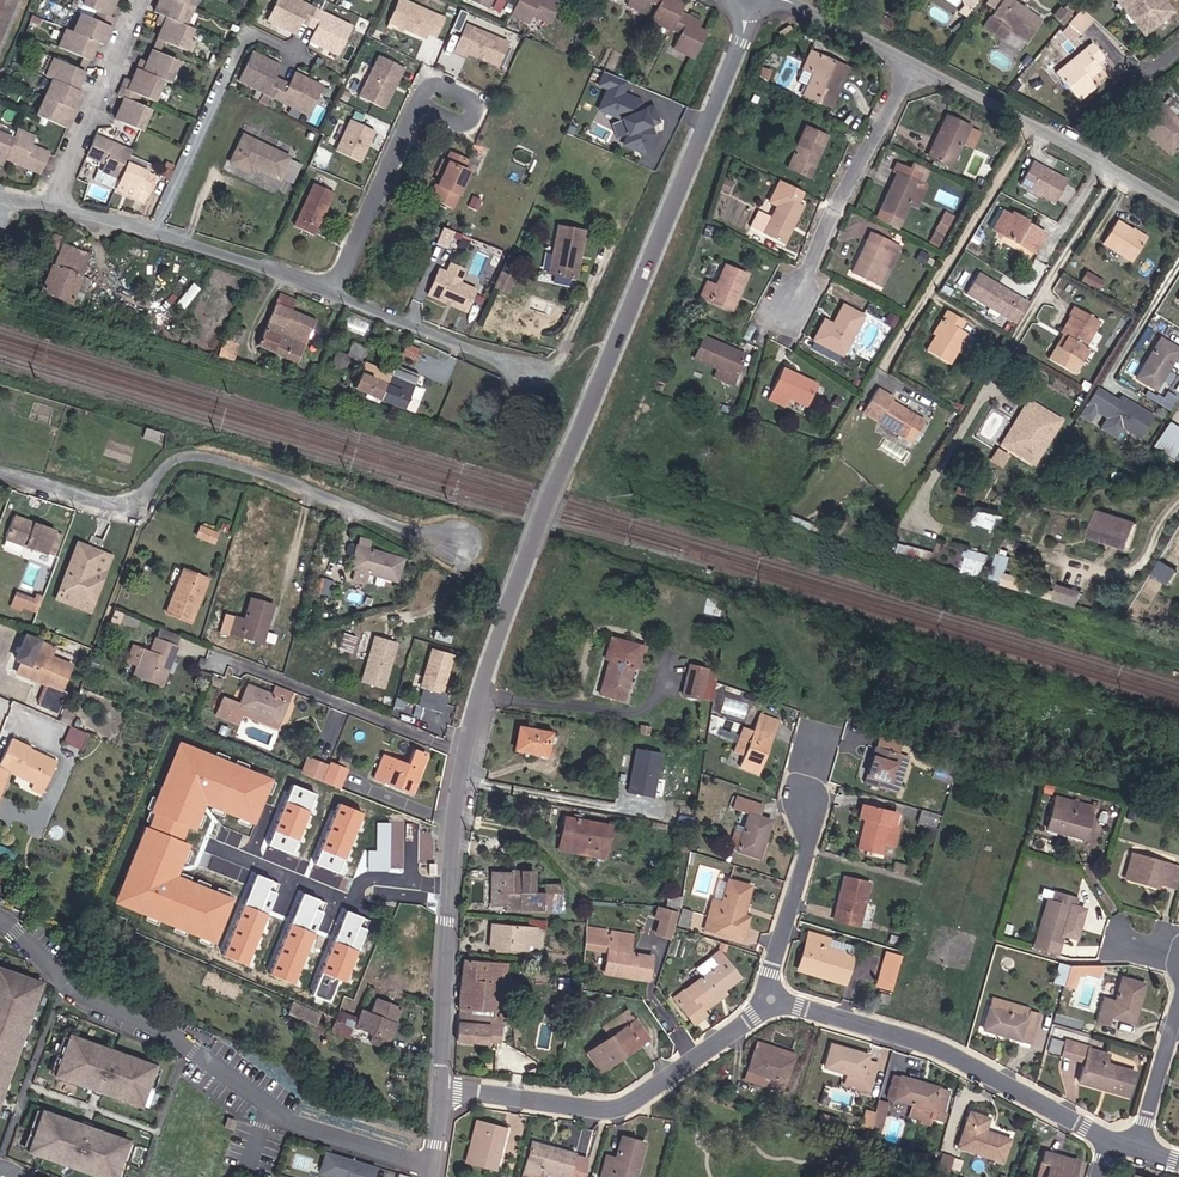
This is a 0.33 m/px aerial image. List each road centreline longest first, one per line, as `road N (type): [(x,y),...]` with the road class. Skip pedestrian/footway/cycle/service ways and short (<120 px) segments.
road 1 (tertiary): [(441,1089),(455,820),(490,664),(740,41),(745,10)]
road 2 (residential): [(0,918),(68,988),(159,1028),(294,1125),(429,1167)]
road 3 (residential): [(458,546),(213,457),(174,462),(130,506),(0,474)]
road 4 (residential): [(1108,1141),(934,1044),(771,1000)]
road 5 (residential): [(771,1000),(629,1105),(607,1110),(441,1089)]
road 6 (track): [(952,446),(1119,173)]
road 7 (residential): [(779,336),(914,65)]
road 8 (residential): [(1178,208),(914,65)]
road 9 (unclassified): [(334,295),(52,205)]
road 10 (residential): [(52,205),(141,0)]
road 11 (unclassified): [(538,376),(334,295)]
road 12 (residential): [(771,1000),(770,973),(809,847),(806,793)]
road 13 (residential): [(334,295),(415,106)]
road 14 (track): [(1052,556),(1114,574),(1137,570),(1178,504)]
road 15 (residential): [(914,65),(782,0)]
road 16 (residential): [(1139,1148),(1178,1009)]
road 17 (track): [(1091,410),(1138,330),(1156,322),(1178,333)]

